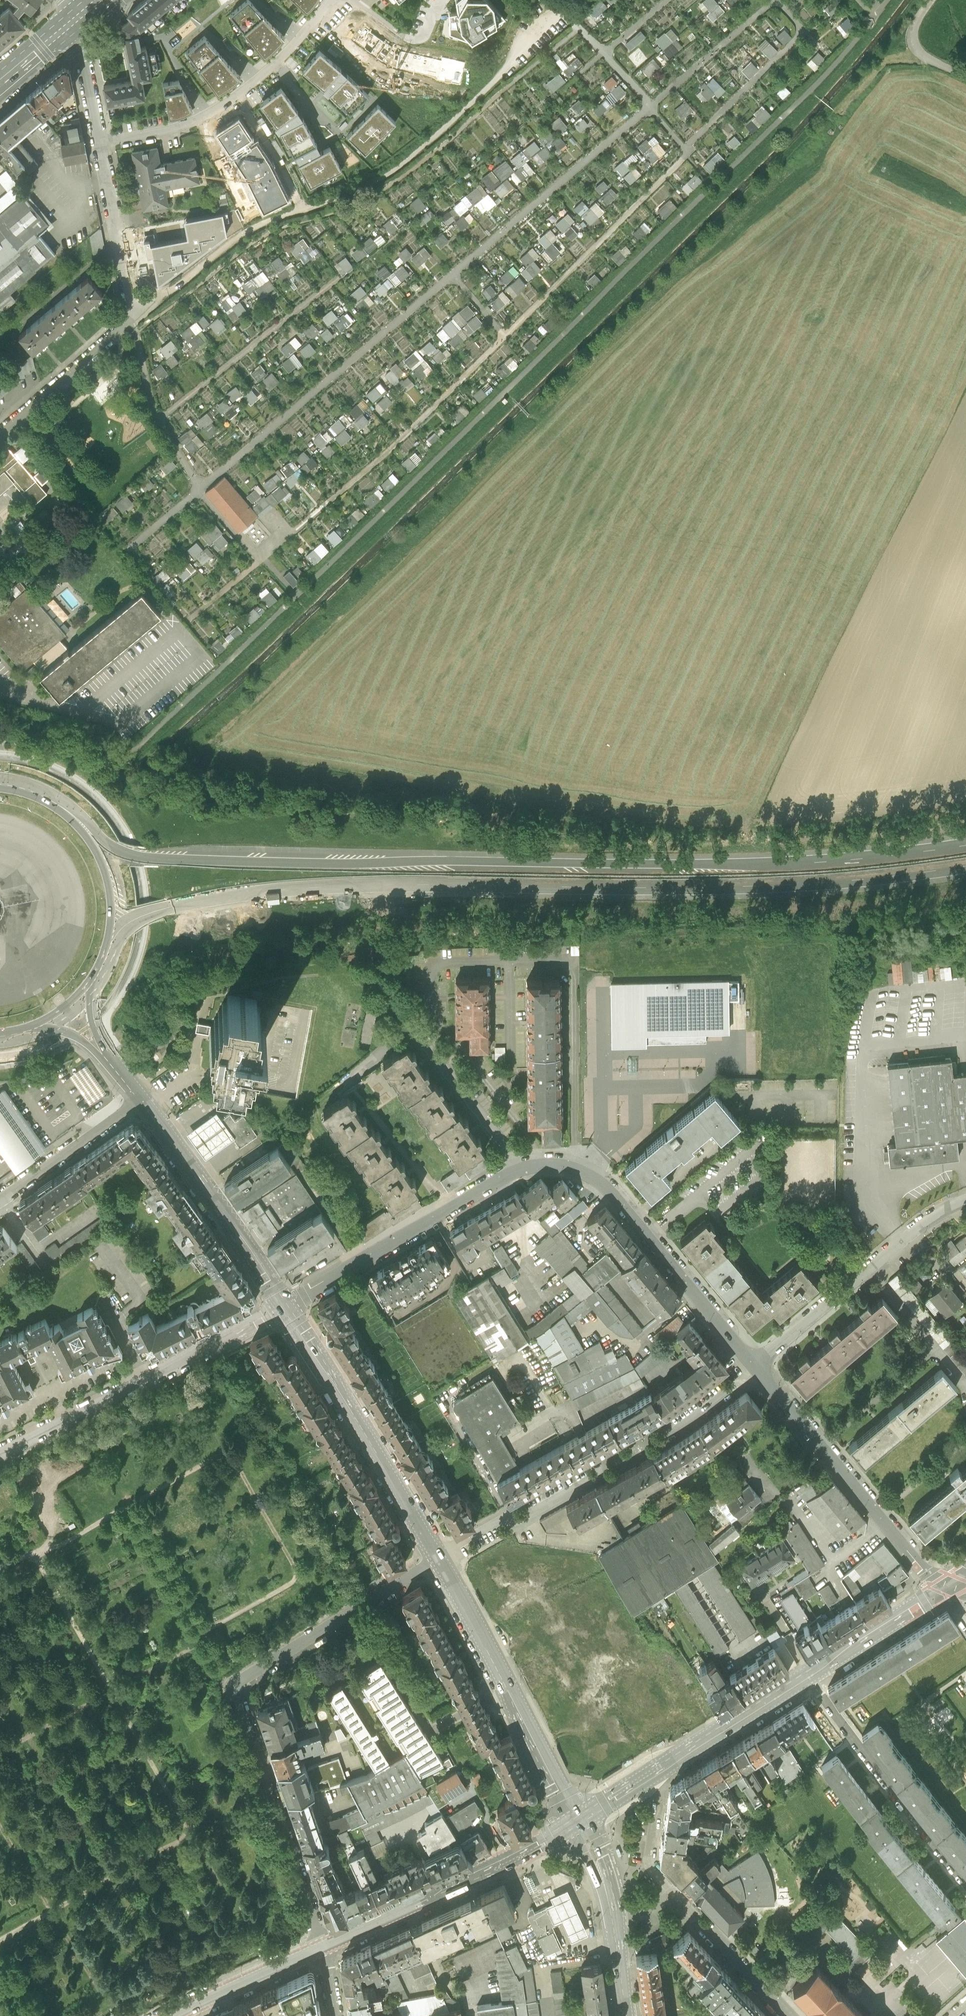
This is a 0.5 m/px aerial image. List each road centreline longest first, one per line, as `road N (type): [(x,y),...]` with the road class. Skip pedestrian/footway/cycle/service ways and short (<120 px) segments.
road 1 (motorway): [(965,846),(774,865),(175,860),(119,849),(71,805),(42,795)]
road 2 (motorway): [(111,944),(130,922),(156,909),(269,890),(775,887),(965,867)]
road 3 (residential): [(756,1367),(612,1193),(572,1166),(516,1171),(286,1305)]
road 4 (residential): [(323,1947),(235,1687),(440,1559)]
road 5 (residential): [(286,1305),(0,1455)]
road 6 (residential): [(141,310),(129,292),(76,18)]
road 7 (secondary): [(440,1559),(286,1305)]
road 8 (secondary): [(577,1821),(440,1559)]
road 9 (residential): [(947,1588),(923,1569),(756,1367)]
road 10 (secondary): [(323,1947),(577,1821)]
road 11 (secondary): [(577,1821),(808,1675)]
road 12 (residential): [(756,1367),(904,1241),(965,1202)]
road 13 (residential): [(808,1675),(965,1881)]
road 14 (secondary): [(286,1305),(140,1102)]
road 15 (residential): [(788,2015),(676,1898),(614,1925)]
road 16 (residential): [(440,1559),(608,1468)]
road 17 (residential): [(141,310),(0,431)]
road 18 (residential): [(140,1102),(0,1203)]
road 19 (primary): [(111,944),(102,863),(42,795)]
road 20 (secondary): [(808,1675),(947,1588)]
road 21 (secondary): [(175,2015),(323,1947)]
road 22 (residential): [(650,1444),(756,1367)]

